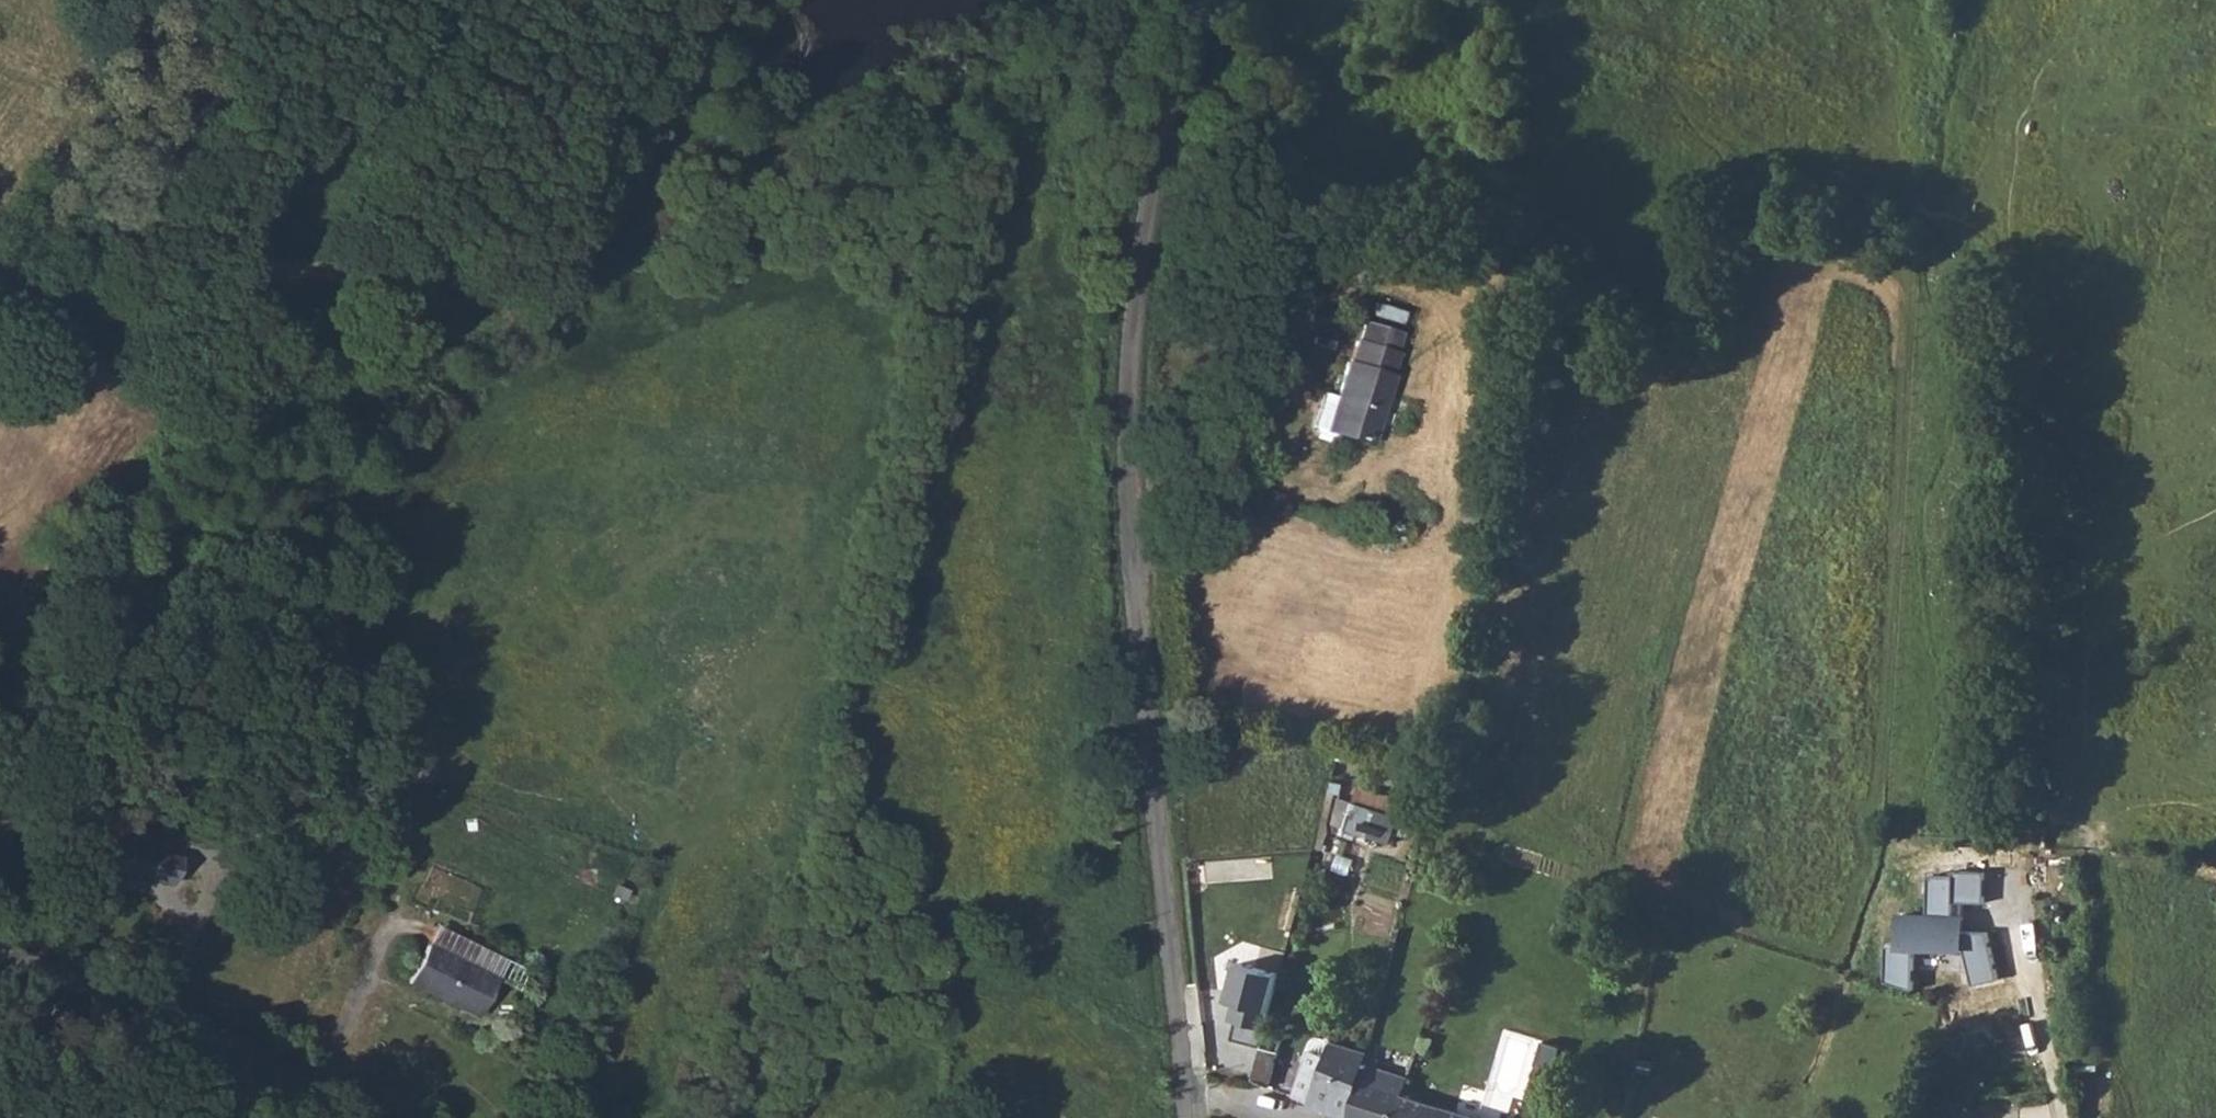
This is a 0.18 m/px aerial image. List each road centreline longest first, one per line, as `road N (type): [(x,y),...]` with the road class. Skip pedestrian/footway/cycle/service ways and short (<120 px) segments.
road 1 (unclassified): [(1192,1117),(1131,516),(1128,384),(1142,211),(1206,0)]
road 2 (track): [(2055,1094),(2025,880),(2034,639)]
road 3 (tertiary): [(359,1117),(193,1022),(0,949)]

